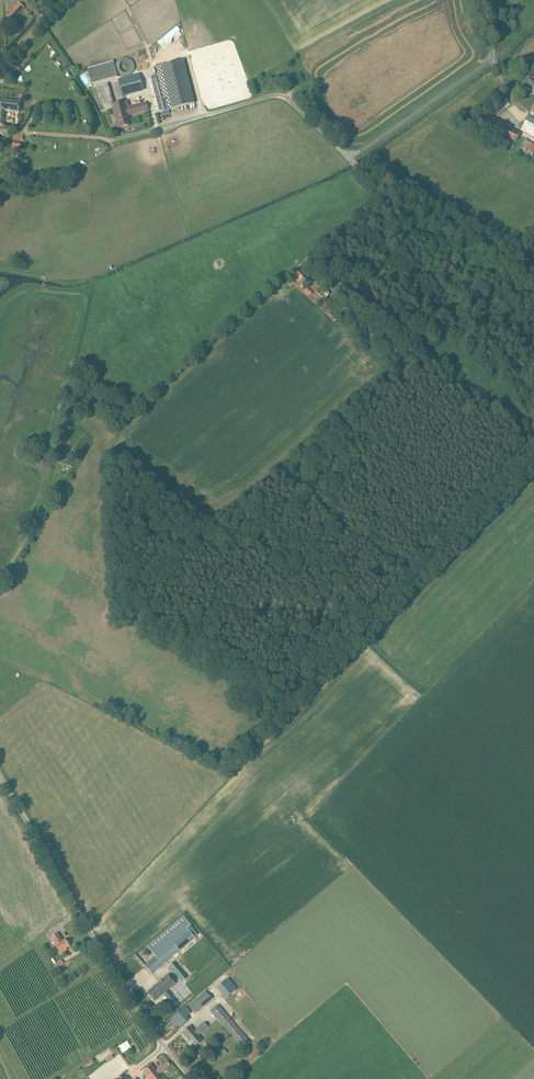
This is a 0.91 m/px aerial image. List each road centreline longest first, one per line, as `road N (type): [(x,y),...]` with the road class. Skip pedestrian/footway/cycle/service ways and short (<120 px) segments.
road 1 (unclassified): [(350,158),(282,94),(270,92),(113,140),(0,131)]
road 2 (track): [(379,188),(137,410)]
road 3 (unclassified): [(165,1048),(0,777)]
road 4 (unclassified): [(480,0),(495,57),(350,158)]
road 5 (unclassified): [(533,246),(520,259),(379,188),(350,158)]

